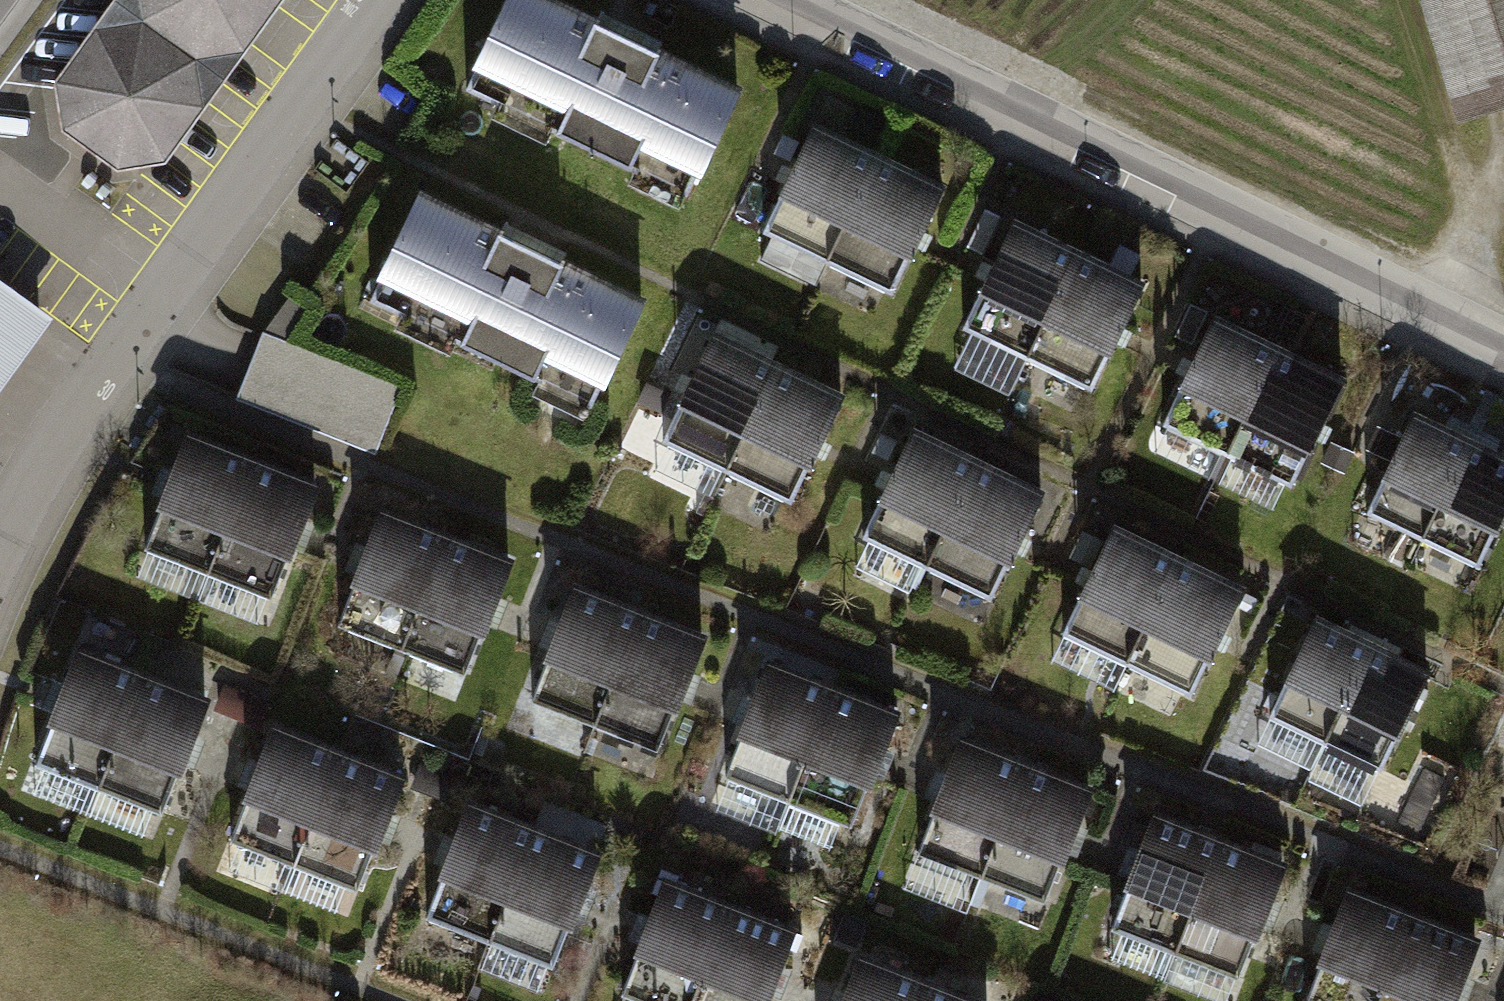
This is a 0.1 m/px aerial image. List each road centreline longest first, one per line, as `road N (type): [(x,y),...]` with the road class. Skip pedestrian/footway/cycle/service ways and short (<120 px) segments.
road 1 (residential): [(779,0),(1209,213),(1503,345)]
road 2 (residential): [(373,0),(0,530)]

